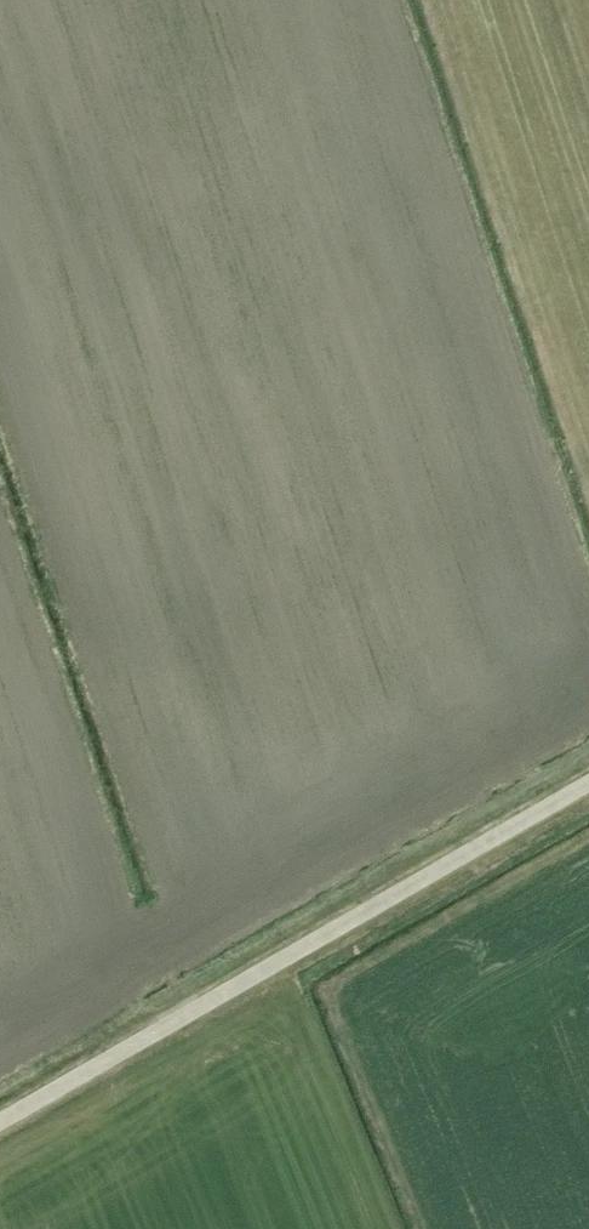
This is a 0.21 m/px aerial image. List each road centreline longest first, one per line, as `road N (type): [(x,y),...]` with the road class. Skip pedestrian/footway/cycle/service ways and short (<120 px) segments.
road 1 (unclassified): [(0,1121),(588,782)]

